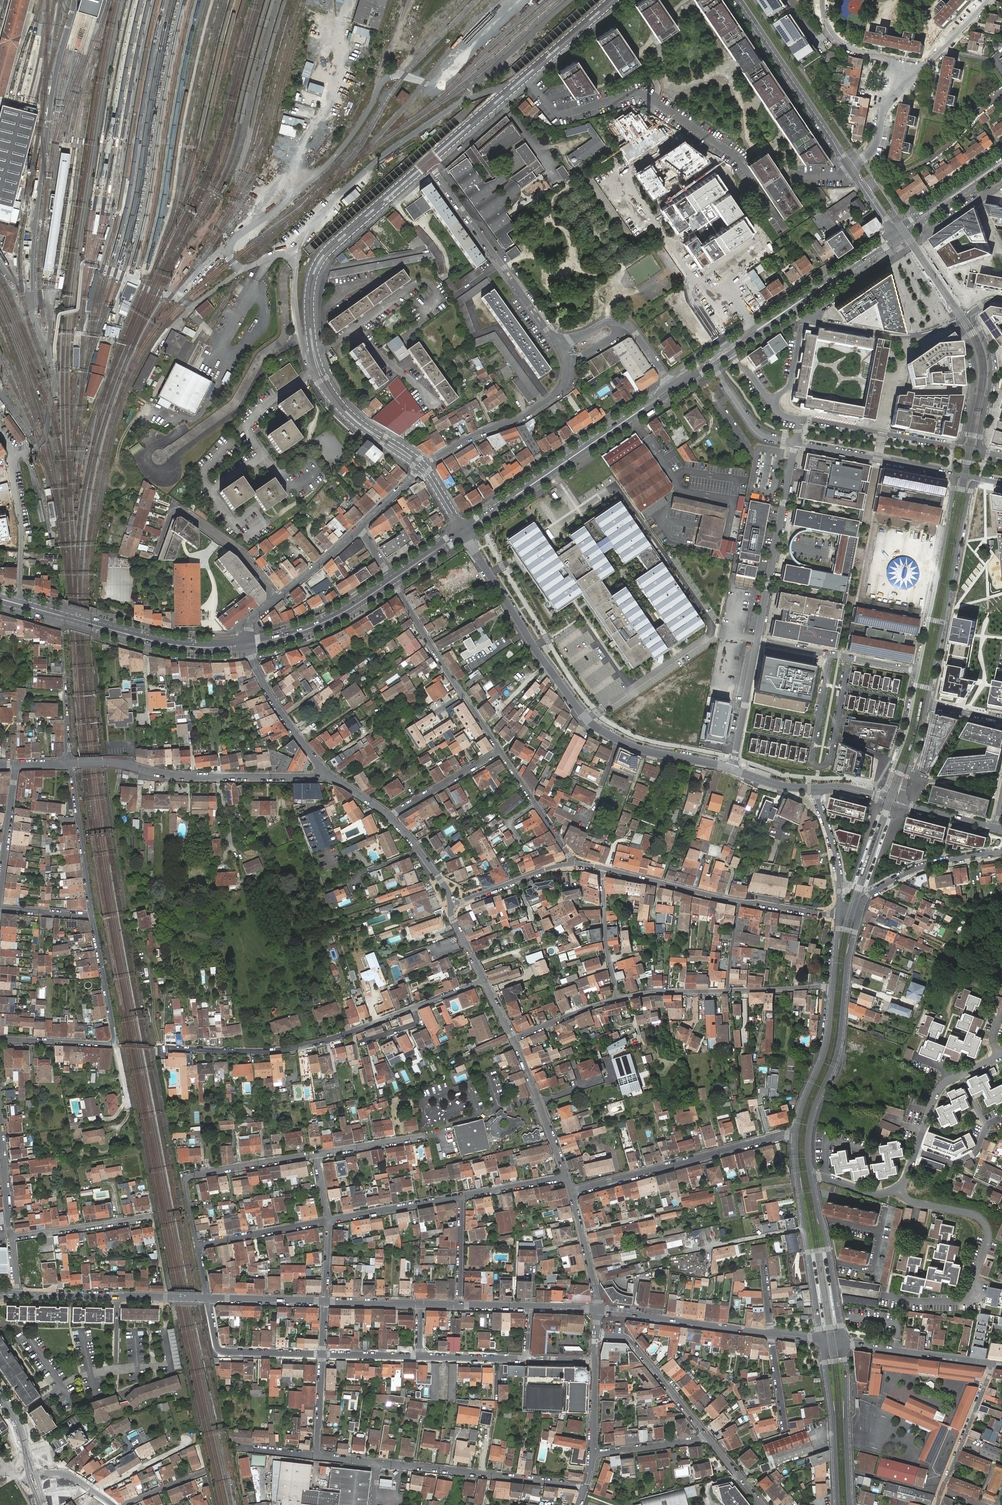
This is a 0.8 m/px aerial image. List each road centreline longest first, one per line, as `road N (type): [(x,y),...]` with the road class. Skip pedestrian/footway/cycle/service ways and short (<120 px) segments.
road 1 (residential): [(427,162),(323,255),(309,315),(315,359),(331,392),(358,422),(422,467)]
road 2 (residential): [(731,769),(646,751),(594,725),(465,536)]
road 3 (residential): [(161,1048),(296,1048),(483,979)]
road 4 (primary): [(465,536),(713,366)]
road 5 (residential): [(811,1178),(809,1126),(838,1050),(859,915)]
road 6 (residential): [(317,1455),(584,1491)]
road 7 (primary): [(0,604),(169,648),(250,649)]
road 8 (residential): [(70,764),(187,777),(324,773)]
road 9 (primary): [(670,384),(461,528)]
road 10 (residential): [(612,0),(427,162)]
road 11 (residential): [(92,915),(112,1042),(0,1039)]
road 12 (primary): [(248,640),(163,639),(17,598)]
road 13 (residential): [(927,704),(963,521),(979,479)]
road 14 (residential): [(571,1192),(795,1135)]
road 15 (residential): [(899,1189),(908,1201),(972,1214),(988,1231),(969,1302),(916,1302)]
road 16 (residential): [(560,349),(427,162)]
road 17 (residential): [(795,1135),(821,1340)]
road 18 (residential): [(738,0),(850,168)]
road 19 (residential): [(950,473),(949,520),(918,671)]
road 20 (residential): [(795,443),(758,640)]
road 21 (residential): [(315,1154),(186,1178),(196,1245)]
road 22 (residential): [(499,750),(394,584)]
road 23 (primary): [(893,232),(741,336)]
road 24 (residential): [(422,467),(556,394),(568,366)]
road 25 (tertiary): [(198,1297),(18,1295)]
road 26 (residential): [(899,1189),(940,1088),(1001,1055)]
road 27 (tertiary): [(771,1334),(598,1310)]
road 28 (residential): [(17,598),(21,522),(11,449),(0,430)]
road 29 (residential): [(843,1343),(811,1178)]
road 30 (residential): [(821,1340),(837,1504)]
road 31 (residential): [(918,671),(758,640)]
road 32 (residential): [(859,915),(869,895),(904,875),(1001,851)]
road 33 (residential): [(850,1504),(843,1343)]
road 34 (primary): [(250,649),(324,627),(394,584)]
road 35 (residential): [(956,446),(800,419)]
road 36 (residential): [(795,443),(950,473)]
road 37 (residential): [(707,1435),(629,1339),(596,1334)]
road 38 (primary): [(389,577),(323,618),(248,640)]
road 39 (residential): [(207,1298),(222,1351),(322,1354)]
road 40 (residential): [(70,764),(92,915)]
road 41 (tertiary): [(992,1364),(843,1343)]
road 42 (residential): [(992,1364),(937,1504)]
road 43 (residential): [(803,320),(899,337),(950,326)]
road 44 (residential): [(277,598),(238,551),(184,512),(167,520)]
road 45 (residential): [(832,994),(825,1047),(795,1135)]
road 46 (residential): [(566,1176),(514,1040)]
road 47 (residential): [(324,773),(275,705),(250,649)]
road 48 (residential): [(985,452),(992,367),(974,312)]
road 49 (residential): [(739,902),(605,869)]
road 50 (residential): [(11,1237),(147,1218)]
road 51 (residential): [(571,864),(499,750)]
road 52 (residential): [(328,1221),(460,1196)]
road 53 (residential): [(196,1245),(328,1221)]
road 54 (residential): [(758,640),(731,769)]
road 55 (residential): [(605,869),(605,943),(619,999)]
road 56 (residential): [(950,326),(969,345),(975,368),(956,446)]
road 57 (primary): [(1001,158),(893,232)]
road 58 (residential): [(918,671),(907,731),(881,794)]
road 59 (residential): [(389,817),(499,750)]
road 60 (residential): [(817,788),(839,879),(838,914)]
road 61 (primary): [(793,311),(898,239)]
road 62 (residential): [(823,0),(840,41),(890,60),(908,82)]
road 63 (residential): [(15,764),(0,889)]
road 64 (residential): [(571,864),(451,902)]
road 65 (primary): [(898,239),(1001,168)]

